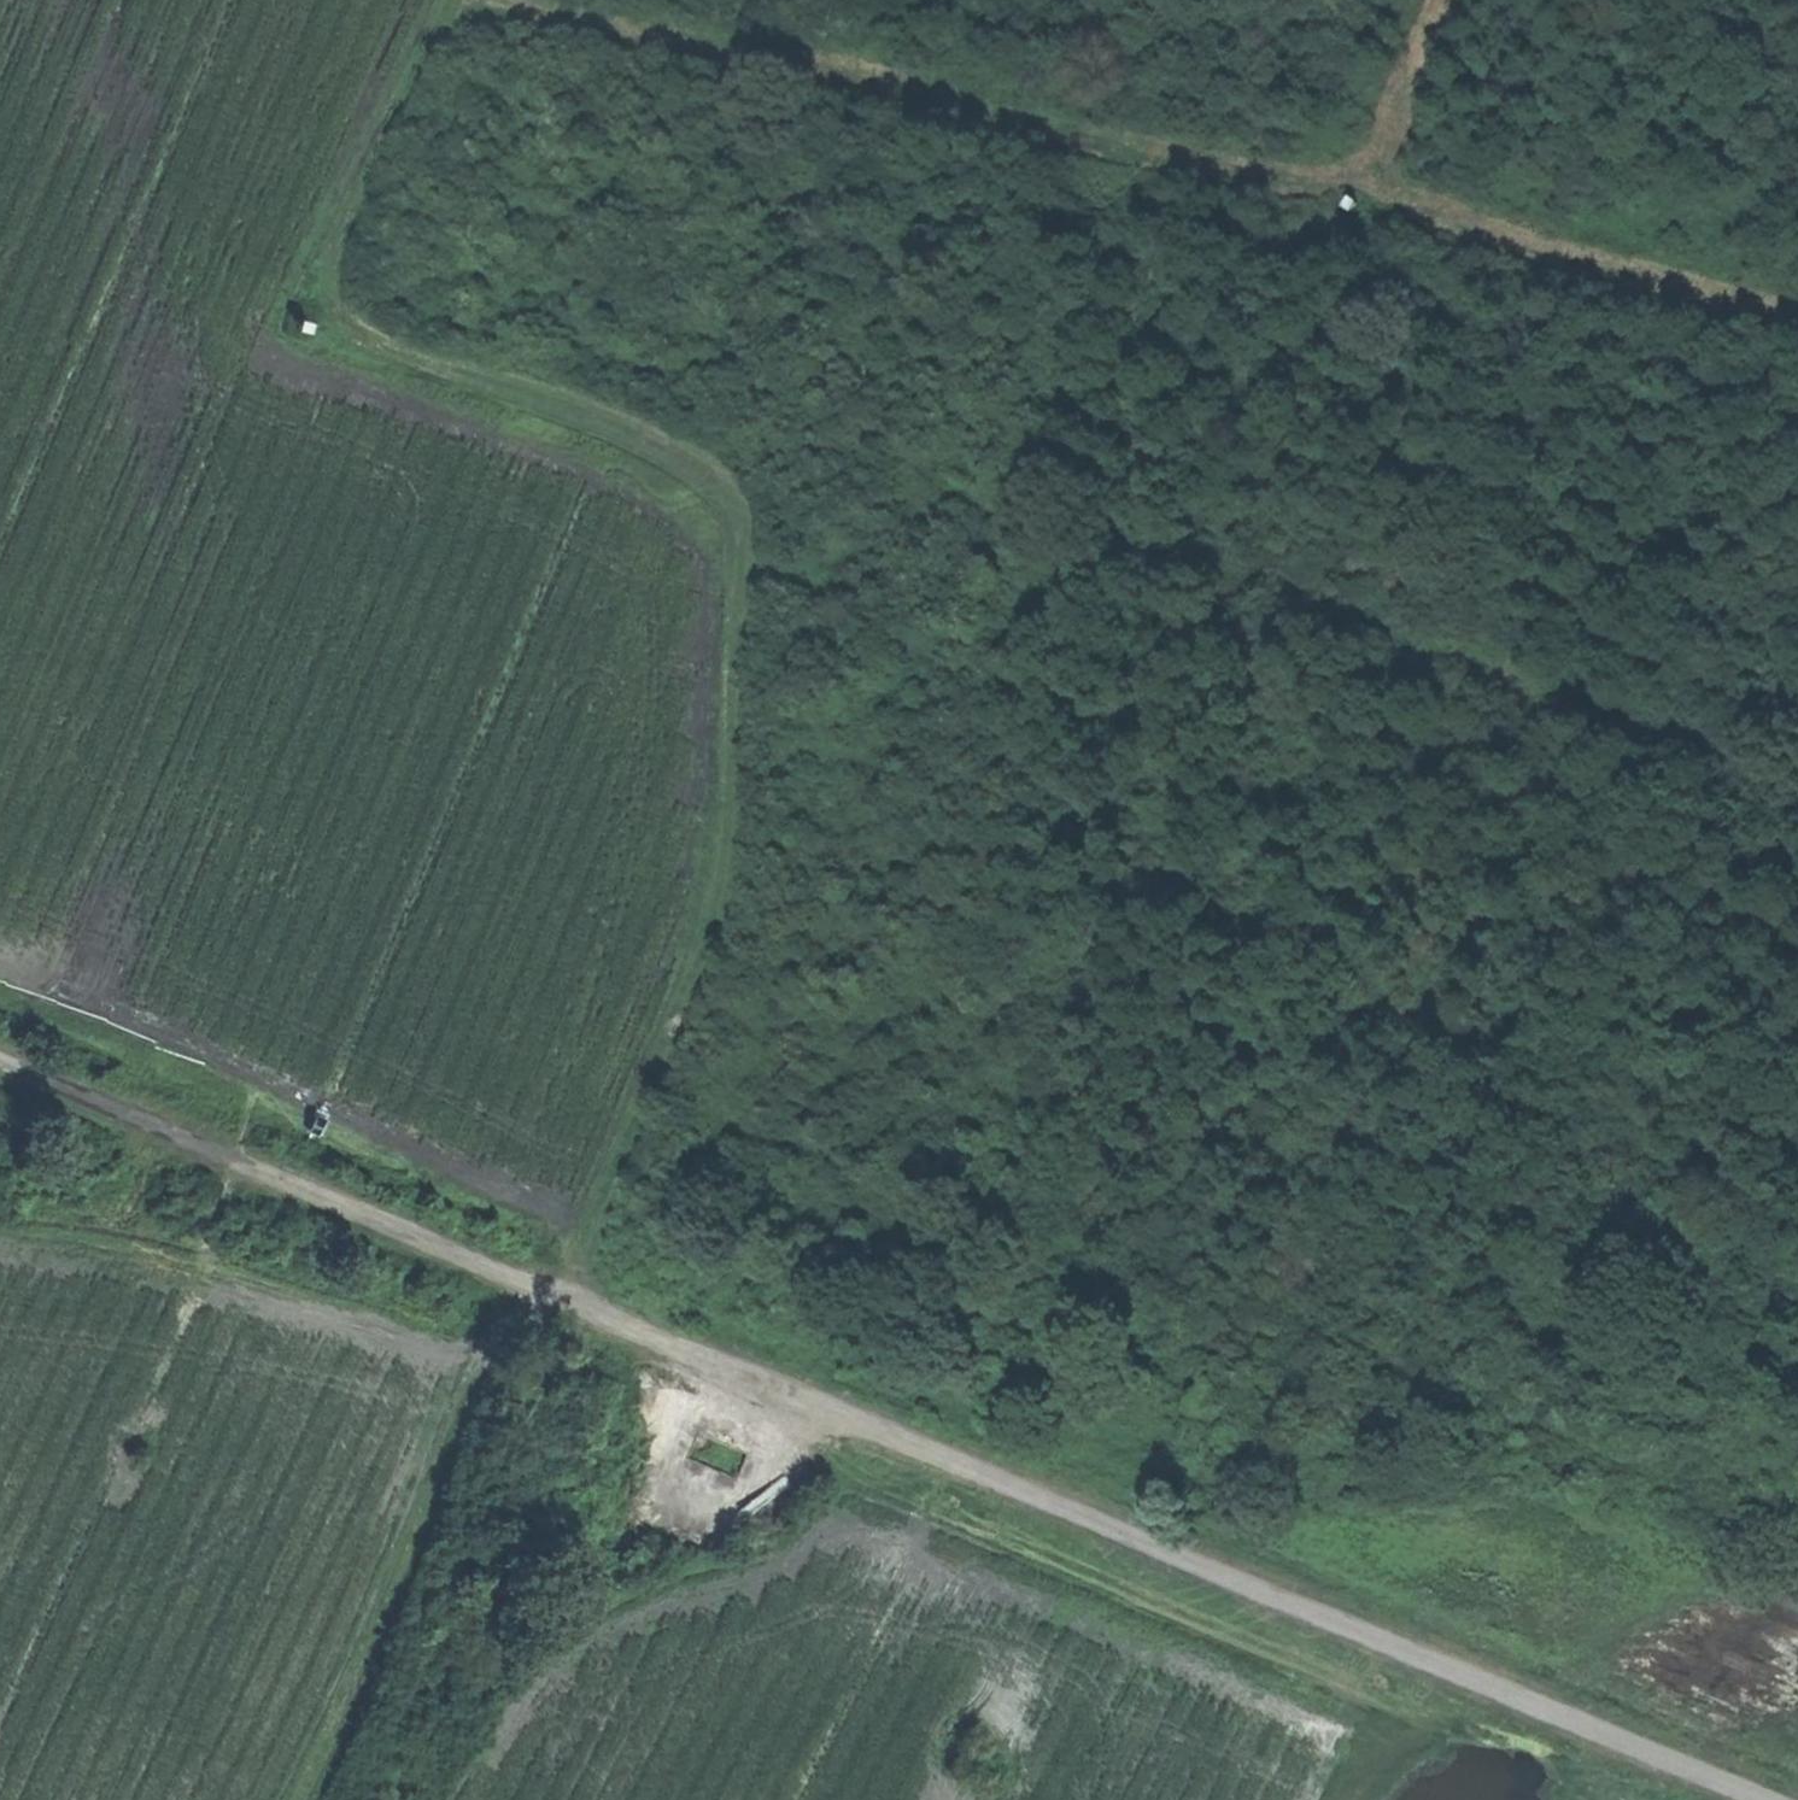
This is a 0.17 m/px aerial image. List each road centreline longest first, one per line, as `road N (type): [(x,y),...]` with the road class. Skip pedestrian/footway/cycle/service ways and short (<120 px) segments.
road 1 (track): [(0,1062),(1751,1799)]
road 2 (track): [(298,1799),(372,1653),(479,1361),(551,1294)]

